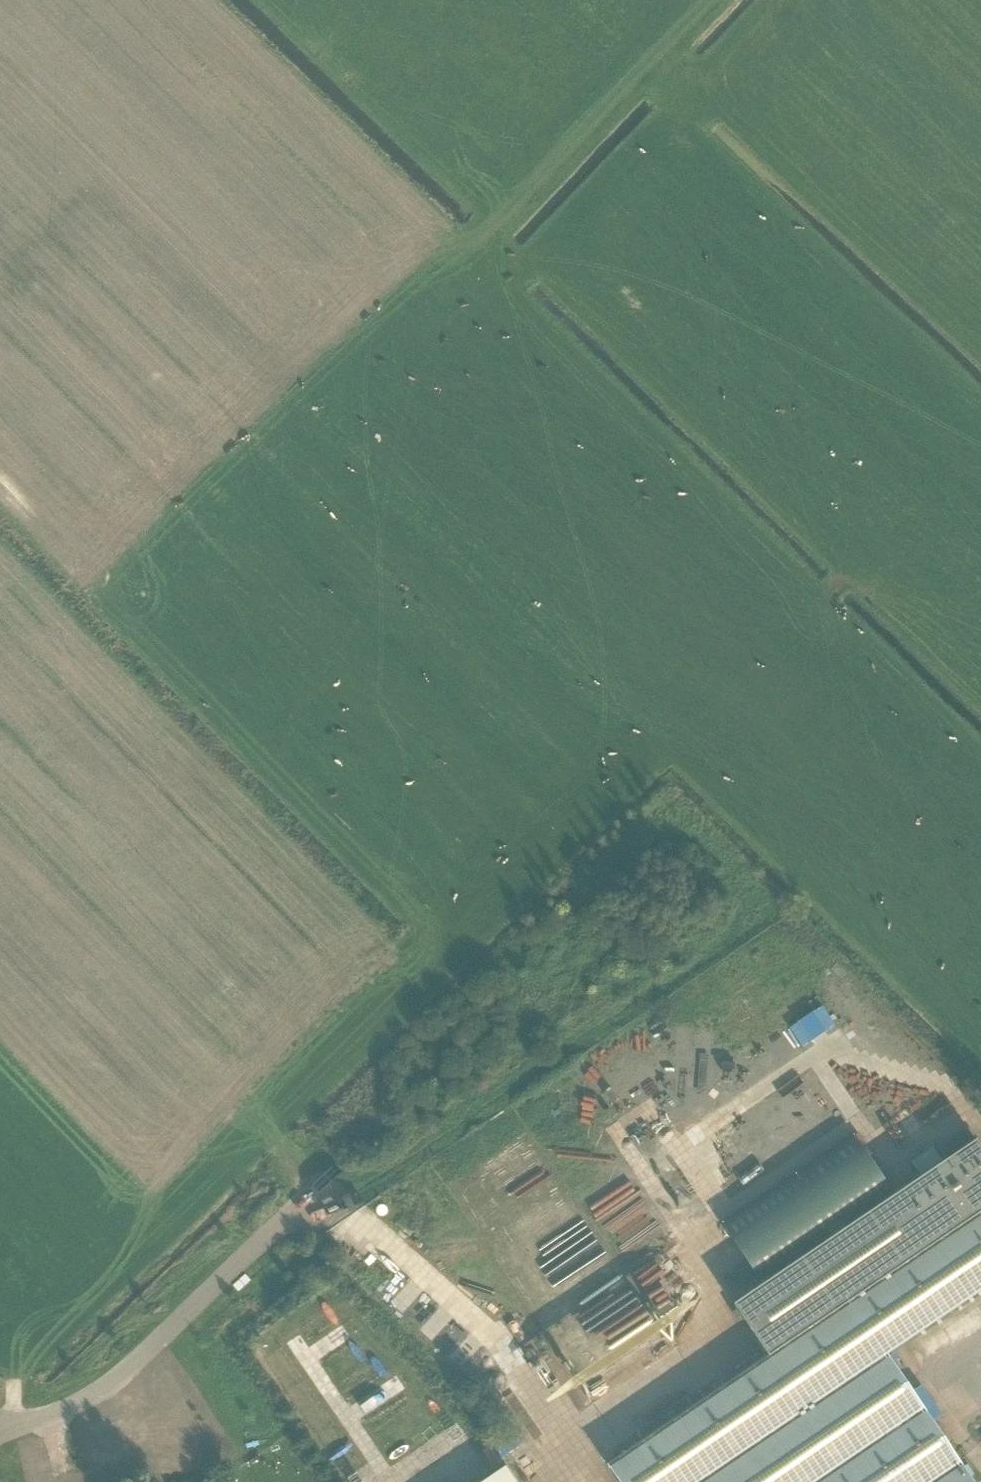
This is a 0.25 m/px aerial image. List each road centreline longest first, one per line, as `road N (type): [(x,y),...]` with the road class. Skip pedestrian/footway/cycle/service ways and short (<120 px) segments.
road 1 (unclassified): [(0,1428),(105,1389),(259,1241),(322,1193)]

